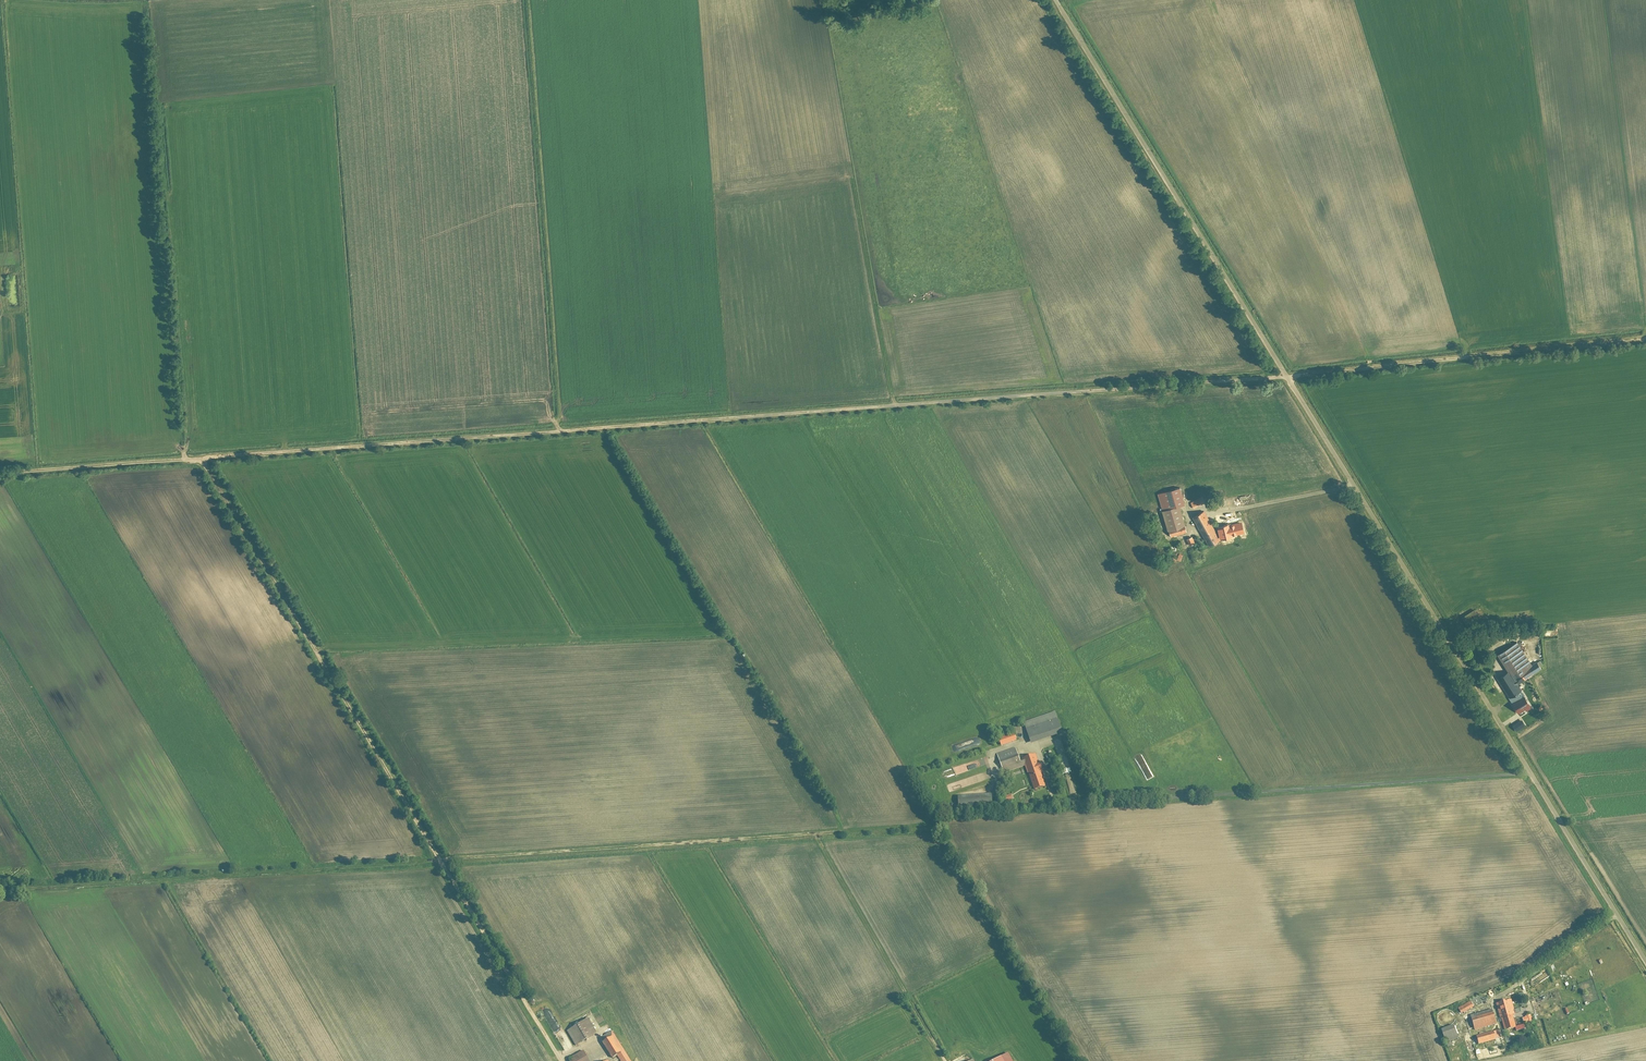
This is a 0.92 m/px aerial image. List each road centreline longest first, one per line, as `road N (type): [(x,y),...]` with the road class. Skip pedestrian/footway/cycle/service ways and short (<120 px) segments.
road 1 (track): [(1645,337),(1285,377),(202,457)]
road 2 (unclassified): [(1054,0),(1645,964)]
road 3 (track): [(527,1010),(202,457),(0,473)]
road 4 (track): [(1529,773),(1064,806),(1036,748)]
road 5 (track): [(924,823),(438,860)]
road 6 (track): [(0,892),(438,860)]

